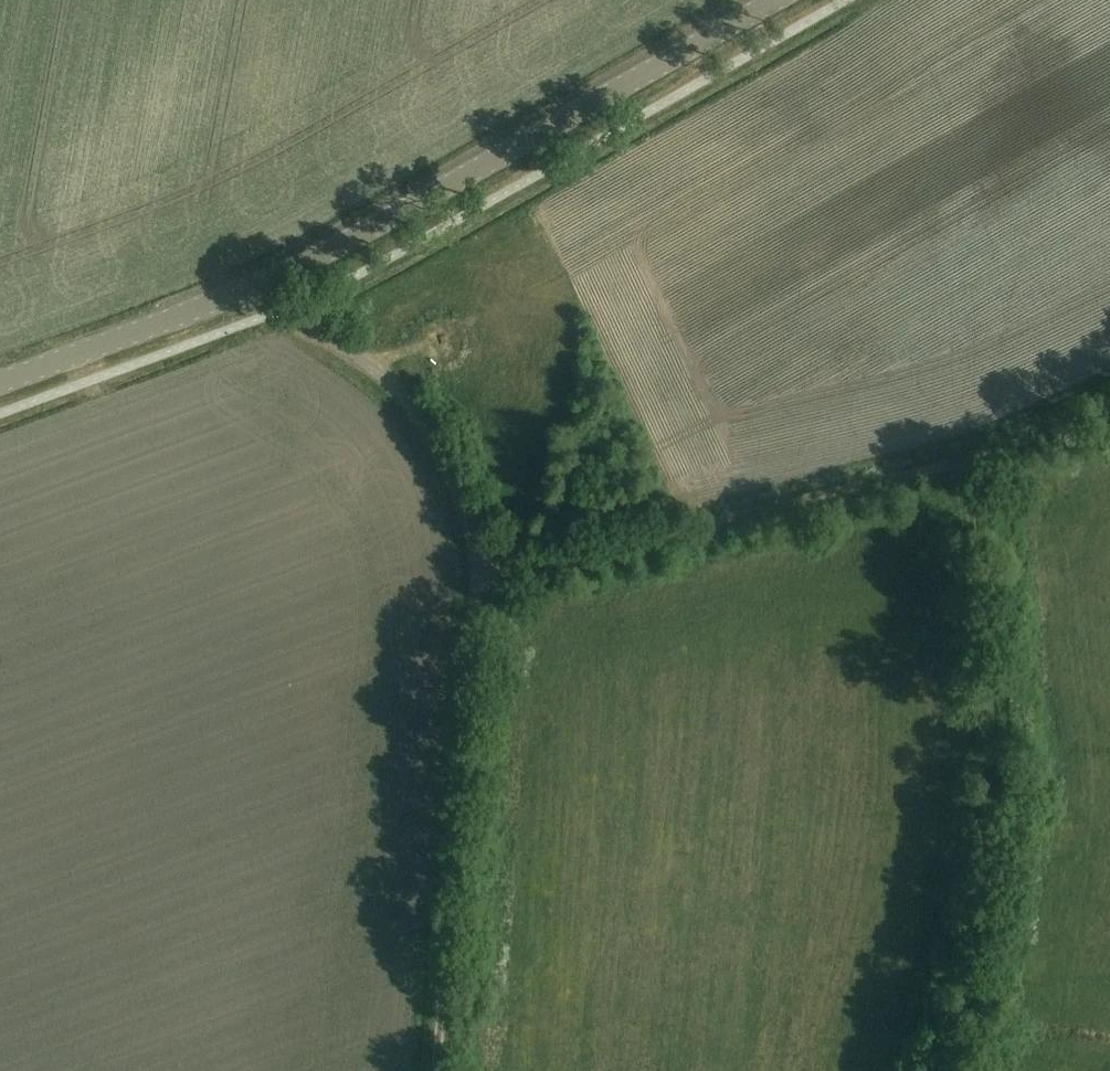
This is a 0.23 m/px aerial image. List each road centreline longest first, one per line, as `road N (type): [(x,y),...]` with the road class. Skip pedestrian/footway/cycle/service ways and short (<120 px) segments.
road 1 (track): [(930,1070),(994,830),(986,664),(961,461)]
road 2 (tertiary): [(780,0),(255,291)]
road 3 (track): [(441,1070),(479,575)]
road 4 (unclassified): [(558,561),(479,575),(468,515),(438,447),(404,397),(369,364),(255,291)]
road 5 (track): [(961,461),(558,561)]
road 6 (tertiary): [(255,291),(0,383)]
road 7 (track): [(961,461),(1109,397)]

